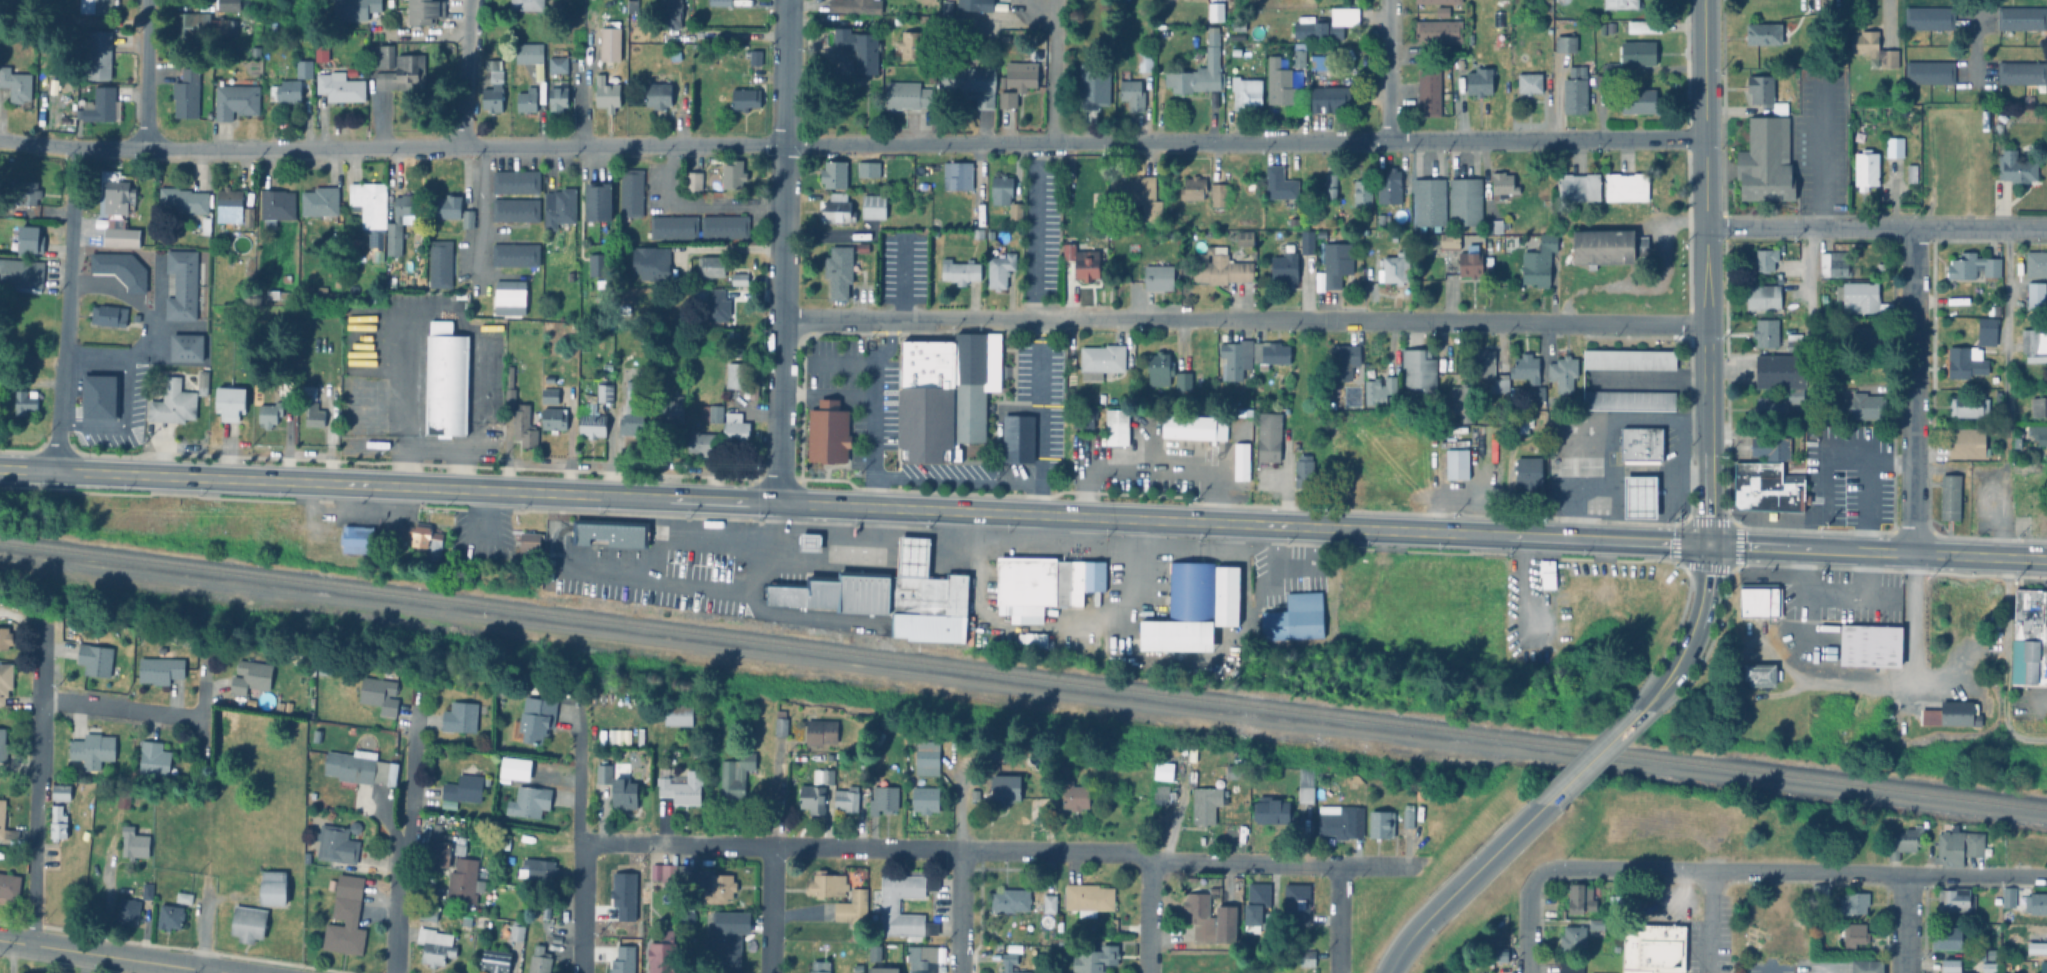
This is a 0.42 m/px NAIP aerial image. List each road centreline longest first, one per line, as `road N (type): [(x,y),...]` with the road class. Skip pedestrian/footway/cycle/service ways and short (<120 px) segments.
road 1 (secondary): [(0,469),(1709,546)]
road 2 (residential): [(1705,136),(143,152),(0,141)]
road 3 (residential): [(1707,323),(1072,315)]
road 4 (residential): [(2046,878),(1554,870),(1535,876)]
road 5 (secondary): [(1704,65),(1709,546)]
road 6 (residential): [(960,851),(580,845)]
road 7 (residential): [(1417,868),(1054,852)]
road 8 (residential): [(2046,231),(1705,227)]
road 9 (secondary): [(1709,546),(2046,558)]
road 10 (residential): [(53,473),(79,151)]
road 11 (residential): [(1913,552),(1914,230)]
road 12 (residential): [(32,946),(41,628)]
road 13 (residential): [(780,313),(784,0)]
road 14 (residential): [(1072,315),(780,313)]
road 15 (residential): [(392,972),(396,859),(410,833),(417,701)]
road 16 (residential): [(580,972),(579,739)]
road 17 (secondary): [(1389,972),(1432,911),(1545,808)]
road 18 (residential): [(769,972),(776,756)]
road 19 (tertiary): [(209,972),(0,941)]
road 20 (residential): [(775,504),(780,313)]
road 21 (secondary): [(1645,714),(1693,643),(1709,546)]
road 22 (residential): [(39,699),(203,720)]
road 23 (residential): [(143,152),(145,0)]
road 24 (residential): [(463,149),(468,0)]
road 25 (residential): [(1390,0),(1392,141)]
road 26 (secondary): [(1545,808),(1645,714)]
road 27 (residential): [(1912,686),(1913,552)]
road 28 (residential): [(957,972),(960,851)]

